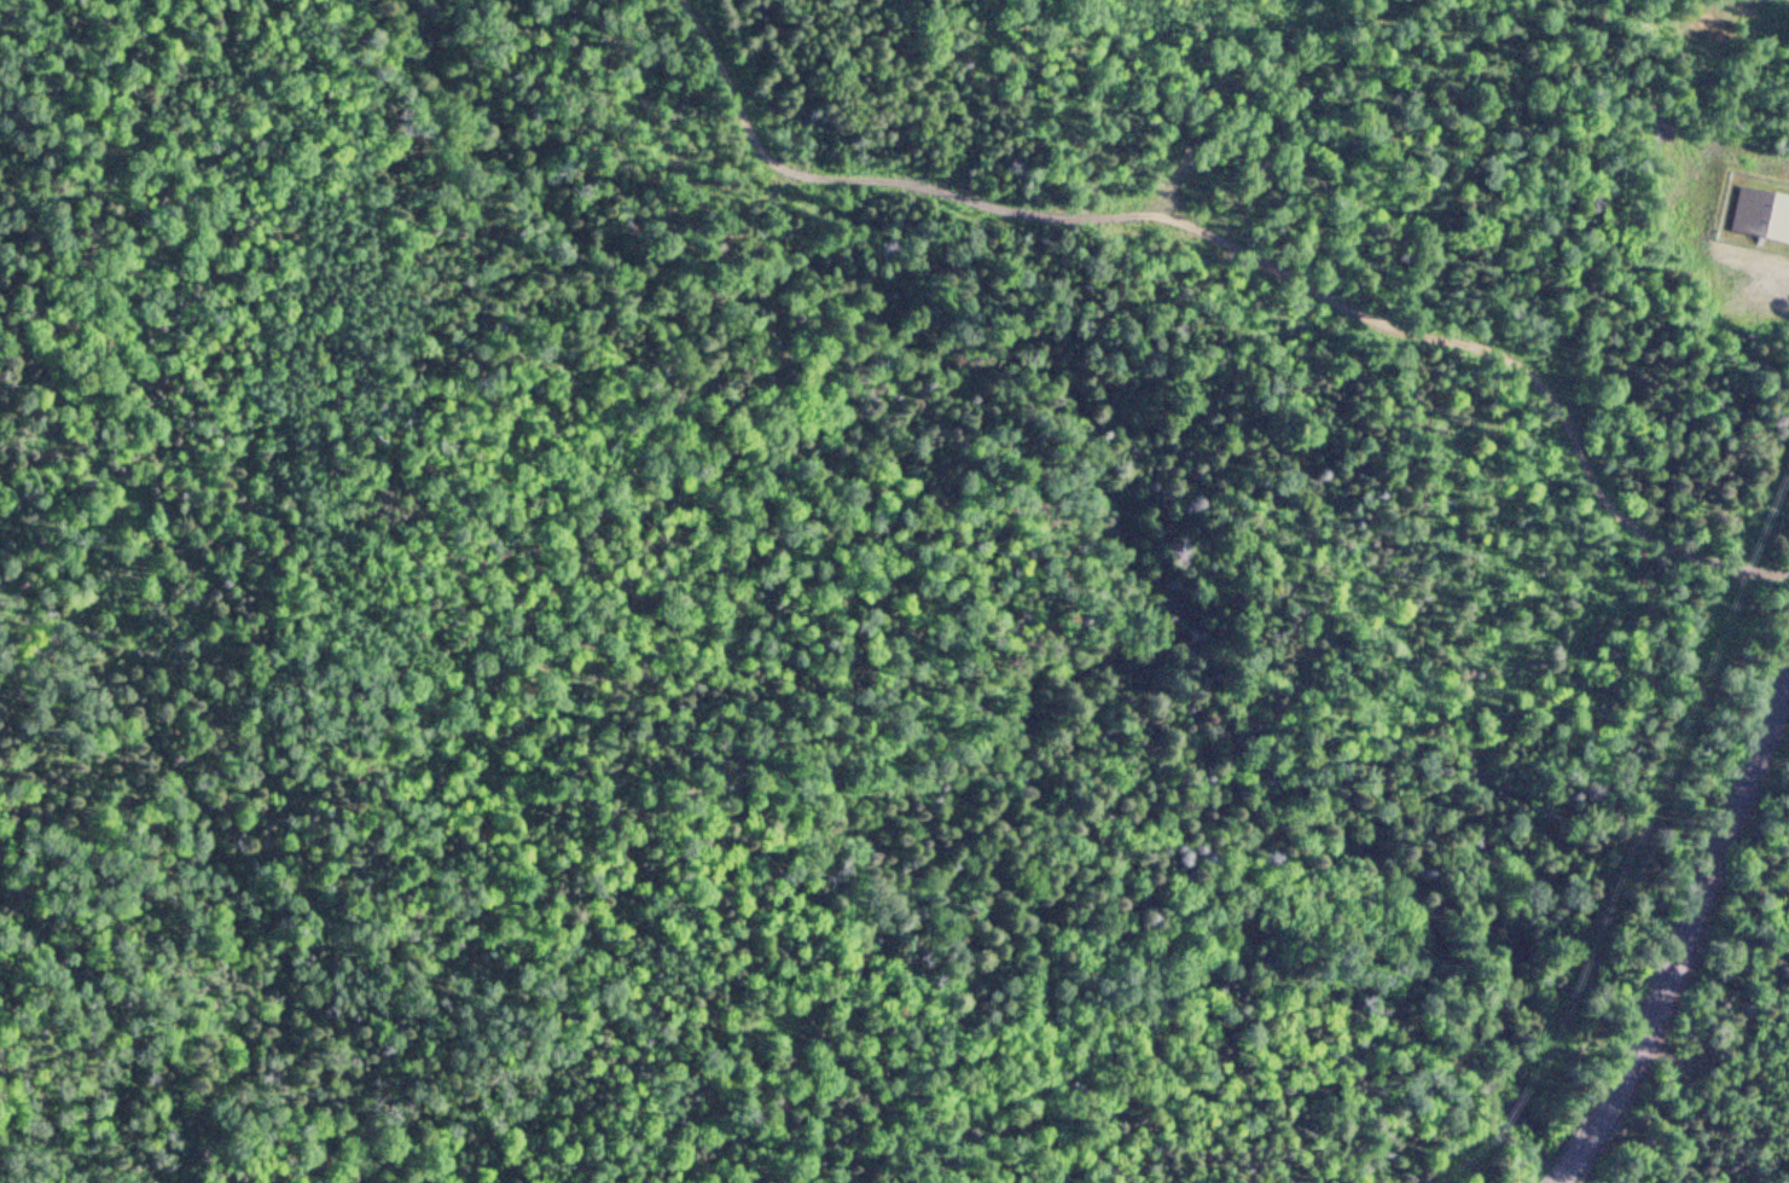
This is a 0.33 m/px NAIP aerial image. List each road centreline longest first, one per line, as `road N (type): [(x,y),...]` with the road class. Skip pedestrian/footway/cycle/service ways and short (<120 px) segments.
road 1 (track): [(677,0),(768,146),(830,186),(910,185),(986,205),(1119,211),(1218,227),(1404,337),(1522,355),(1586,423),(1632,528),(1679,553),(1788,576)]
road 2 (tertiary): [(1563,1182),(1619,1097),(1788,690)]

